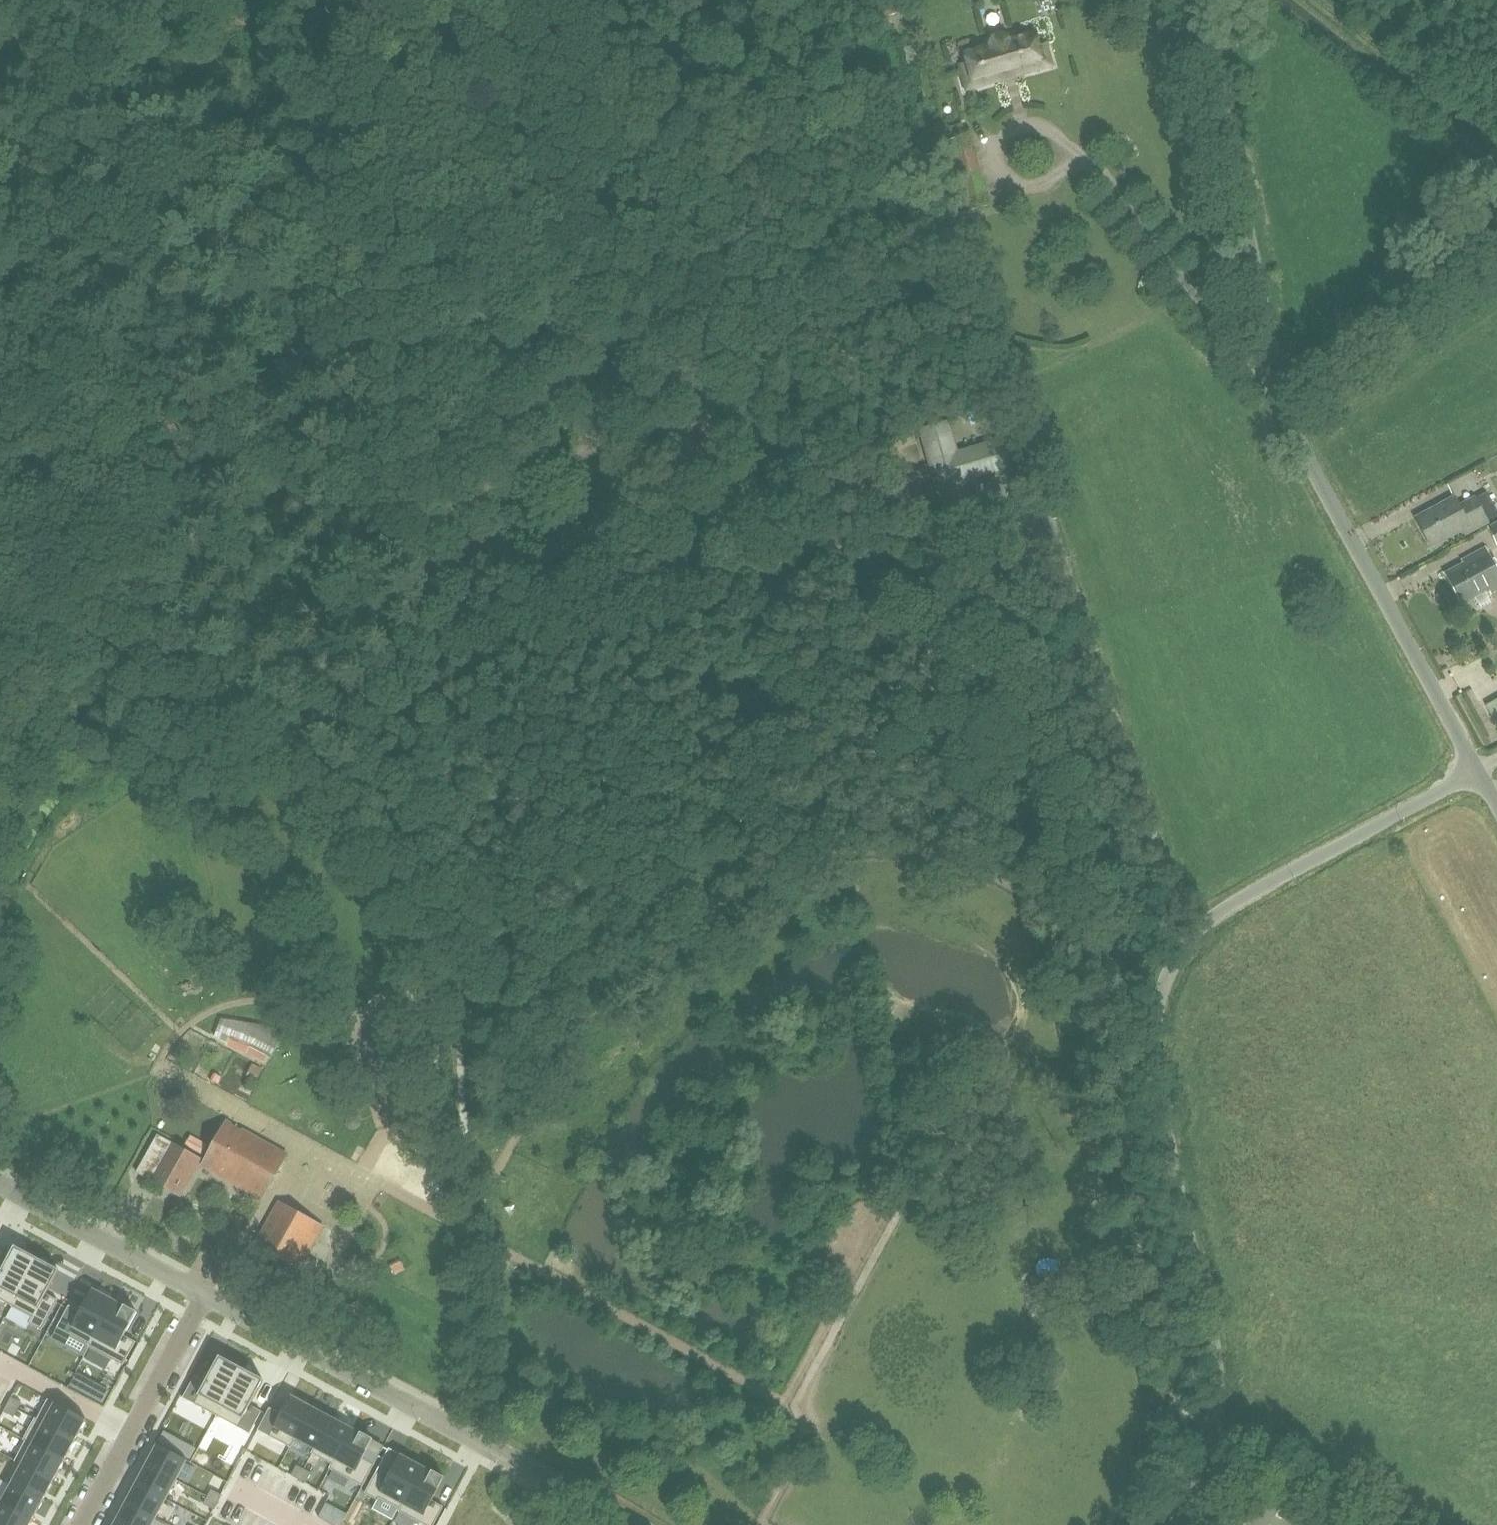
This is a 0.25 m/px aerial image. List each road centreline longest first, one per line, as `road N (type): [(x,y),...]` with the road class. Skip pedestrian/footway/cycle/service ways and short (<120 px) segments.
road 1 (unclassified): [(1176,1524),(1215,1394),(1159,1083),(1156,1007),(1163,980),(1186,942),(1225,910),(1478,770)]
road 2 (unclassified): [(1478,770),(1287,414),(1200,0)]
road 3 (residential): [(631,1524),(207,1295)]
road 4 (residential): [(207,1295),(81,1524)]
road 5 (residential): [(207,1295),(0,1182)]

